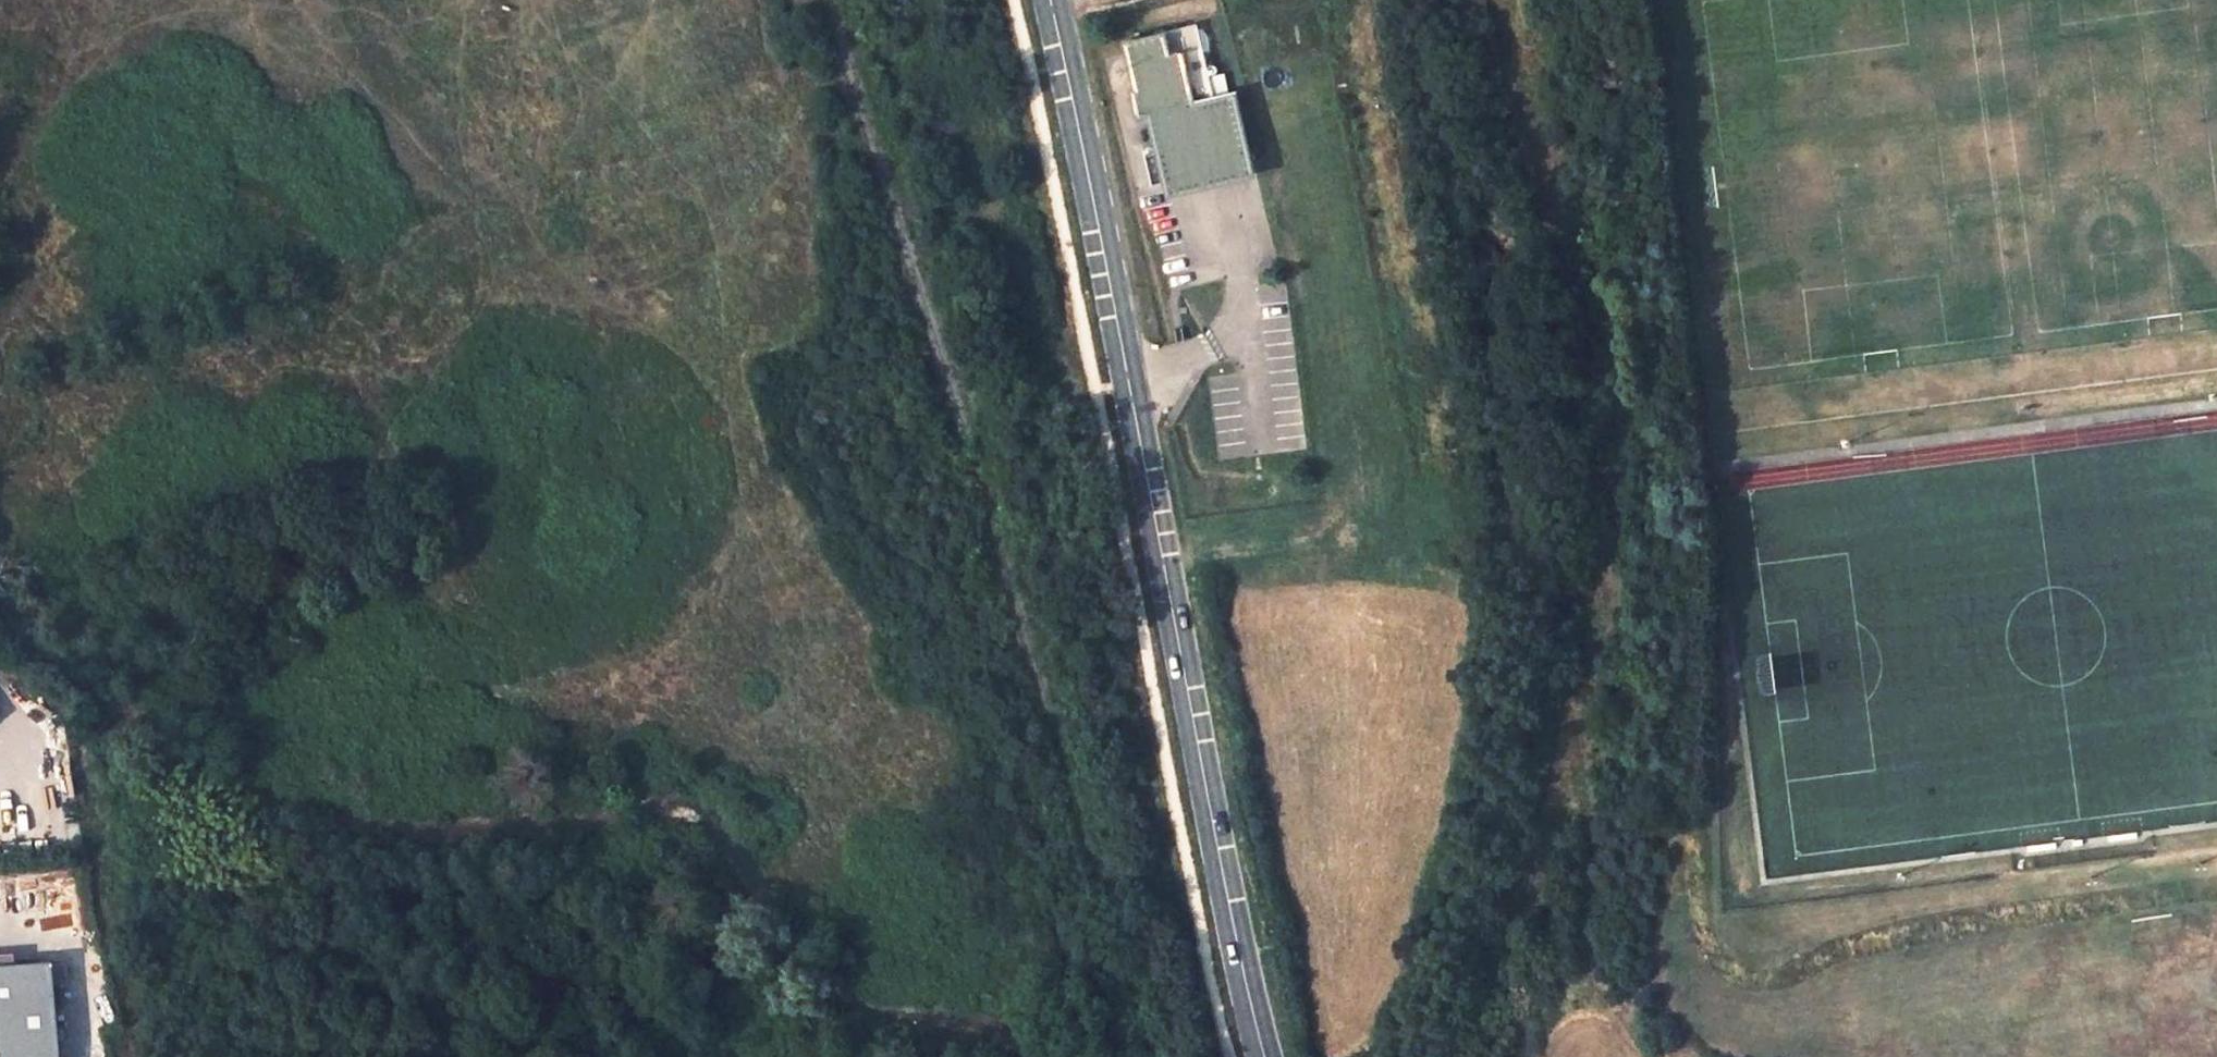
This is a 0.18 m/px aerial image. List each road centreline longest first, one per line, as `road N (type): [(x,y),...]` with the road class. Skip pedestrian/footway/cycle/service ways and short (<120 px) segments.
road 1 (tertiary): [(1265,1056),(1053,0)]

